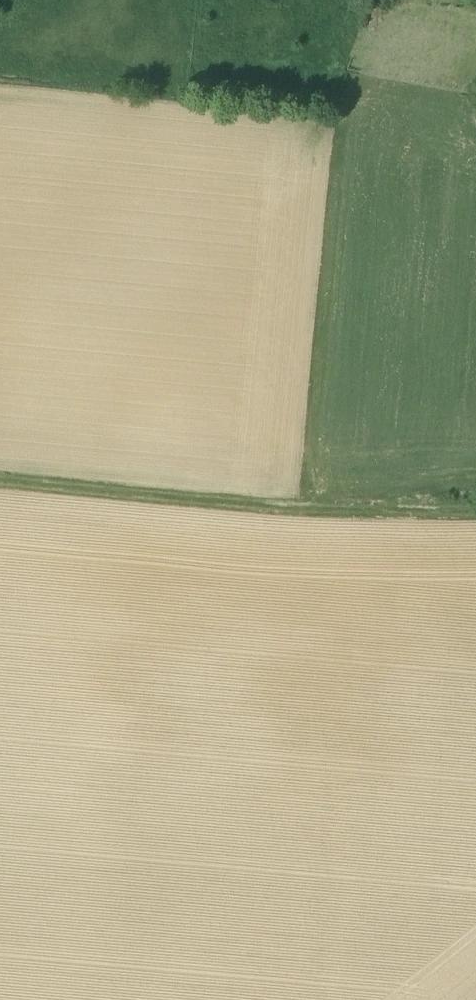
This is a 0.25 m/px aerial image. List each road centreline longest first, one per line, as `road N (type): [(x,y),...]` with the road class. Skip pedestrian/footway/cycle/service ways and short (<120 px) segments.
road 1 (track): [(475,510),(306,510),(0,484)]

